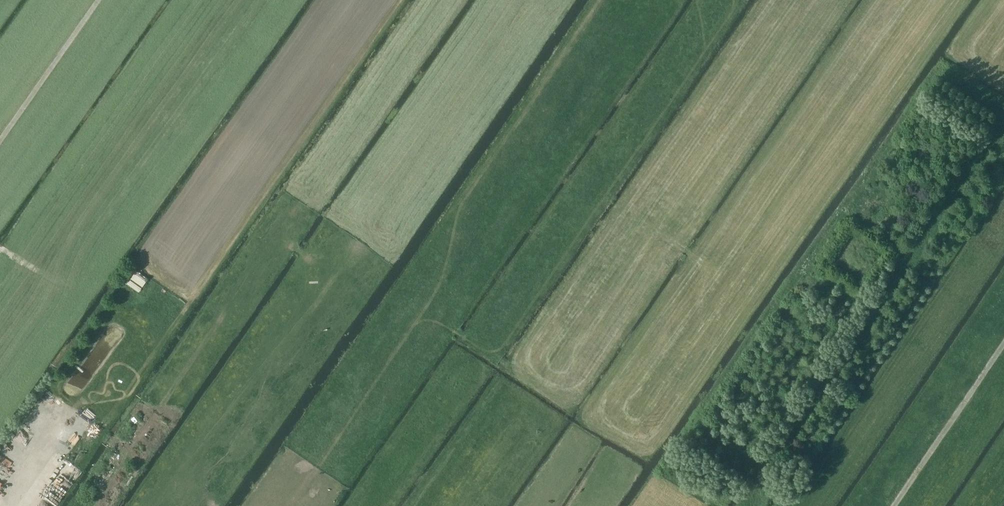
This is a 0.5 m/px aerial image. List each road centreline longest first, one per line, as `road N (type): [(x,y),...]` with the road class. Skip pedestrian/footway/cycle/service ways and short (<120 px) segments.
road 1 (track): [(1003,345),(894,505)]
road 2 (track): [(0,140),(99,0)]

